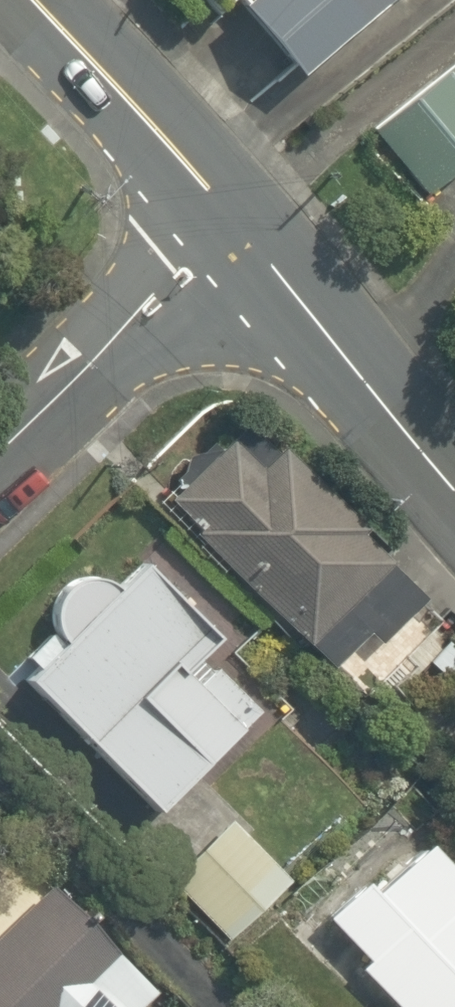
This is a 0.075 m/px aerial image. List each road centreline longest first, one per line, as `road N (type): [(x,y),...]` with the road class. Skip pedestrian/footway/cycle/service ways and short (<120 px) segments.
road 1 (secondary): [(200,252),(454,503)]
road 2 (secondary): [(36,0),(200,252)]
road 3 (residential): [(200,252),(0,448)]

